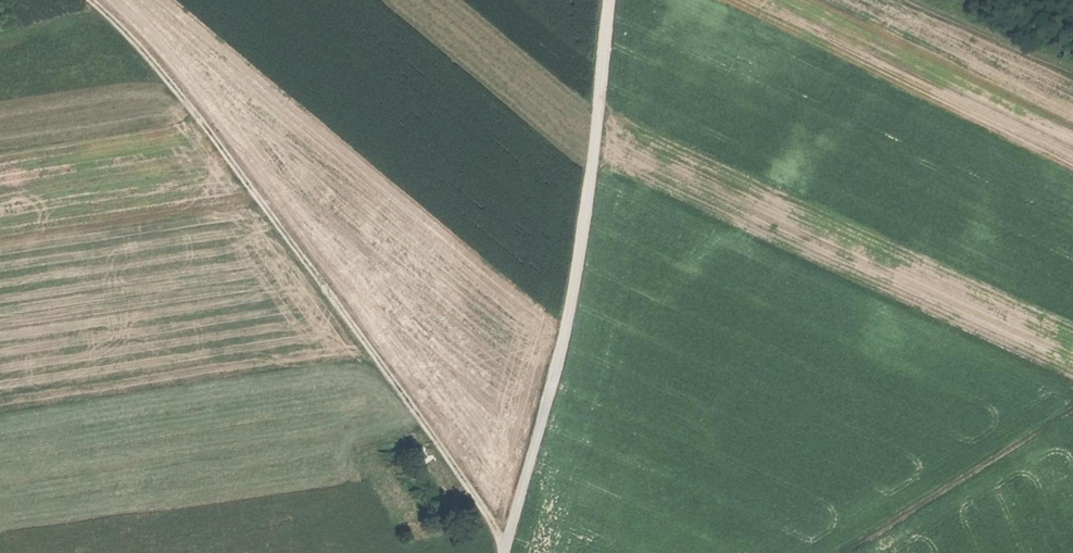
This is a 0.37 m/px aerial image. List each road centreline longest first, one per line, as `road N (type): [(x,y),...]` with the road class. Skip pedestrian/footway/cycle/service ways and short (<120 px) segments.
road 1 (track): [(504,550),(483,506),(211,131),(88,0)]
road 2 (track): [(504,552),(566,336),(611,0)]
road 3 (track): [(832,552),(1072,400)]

